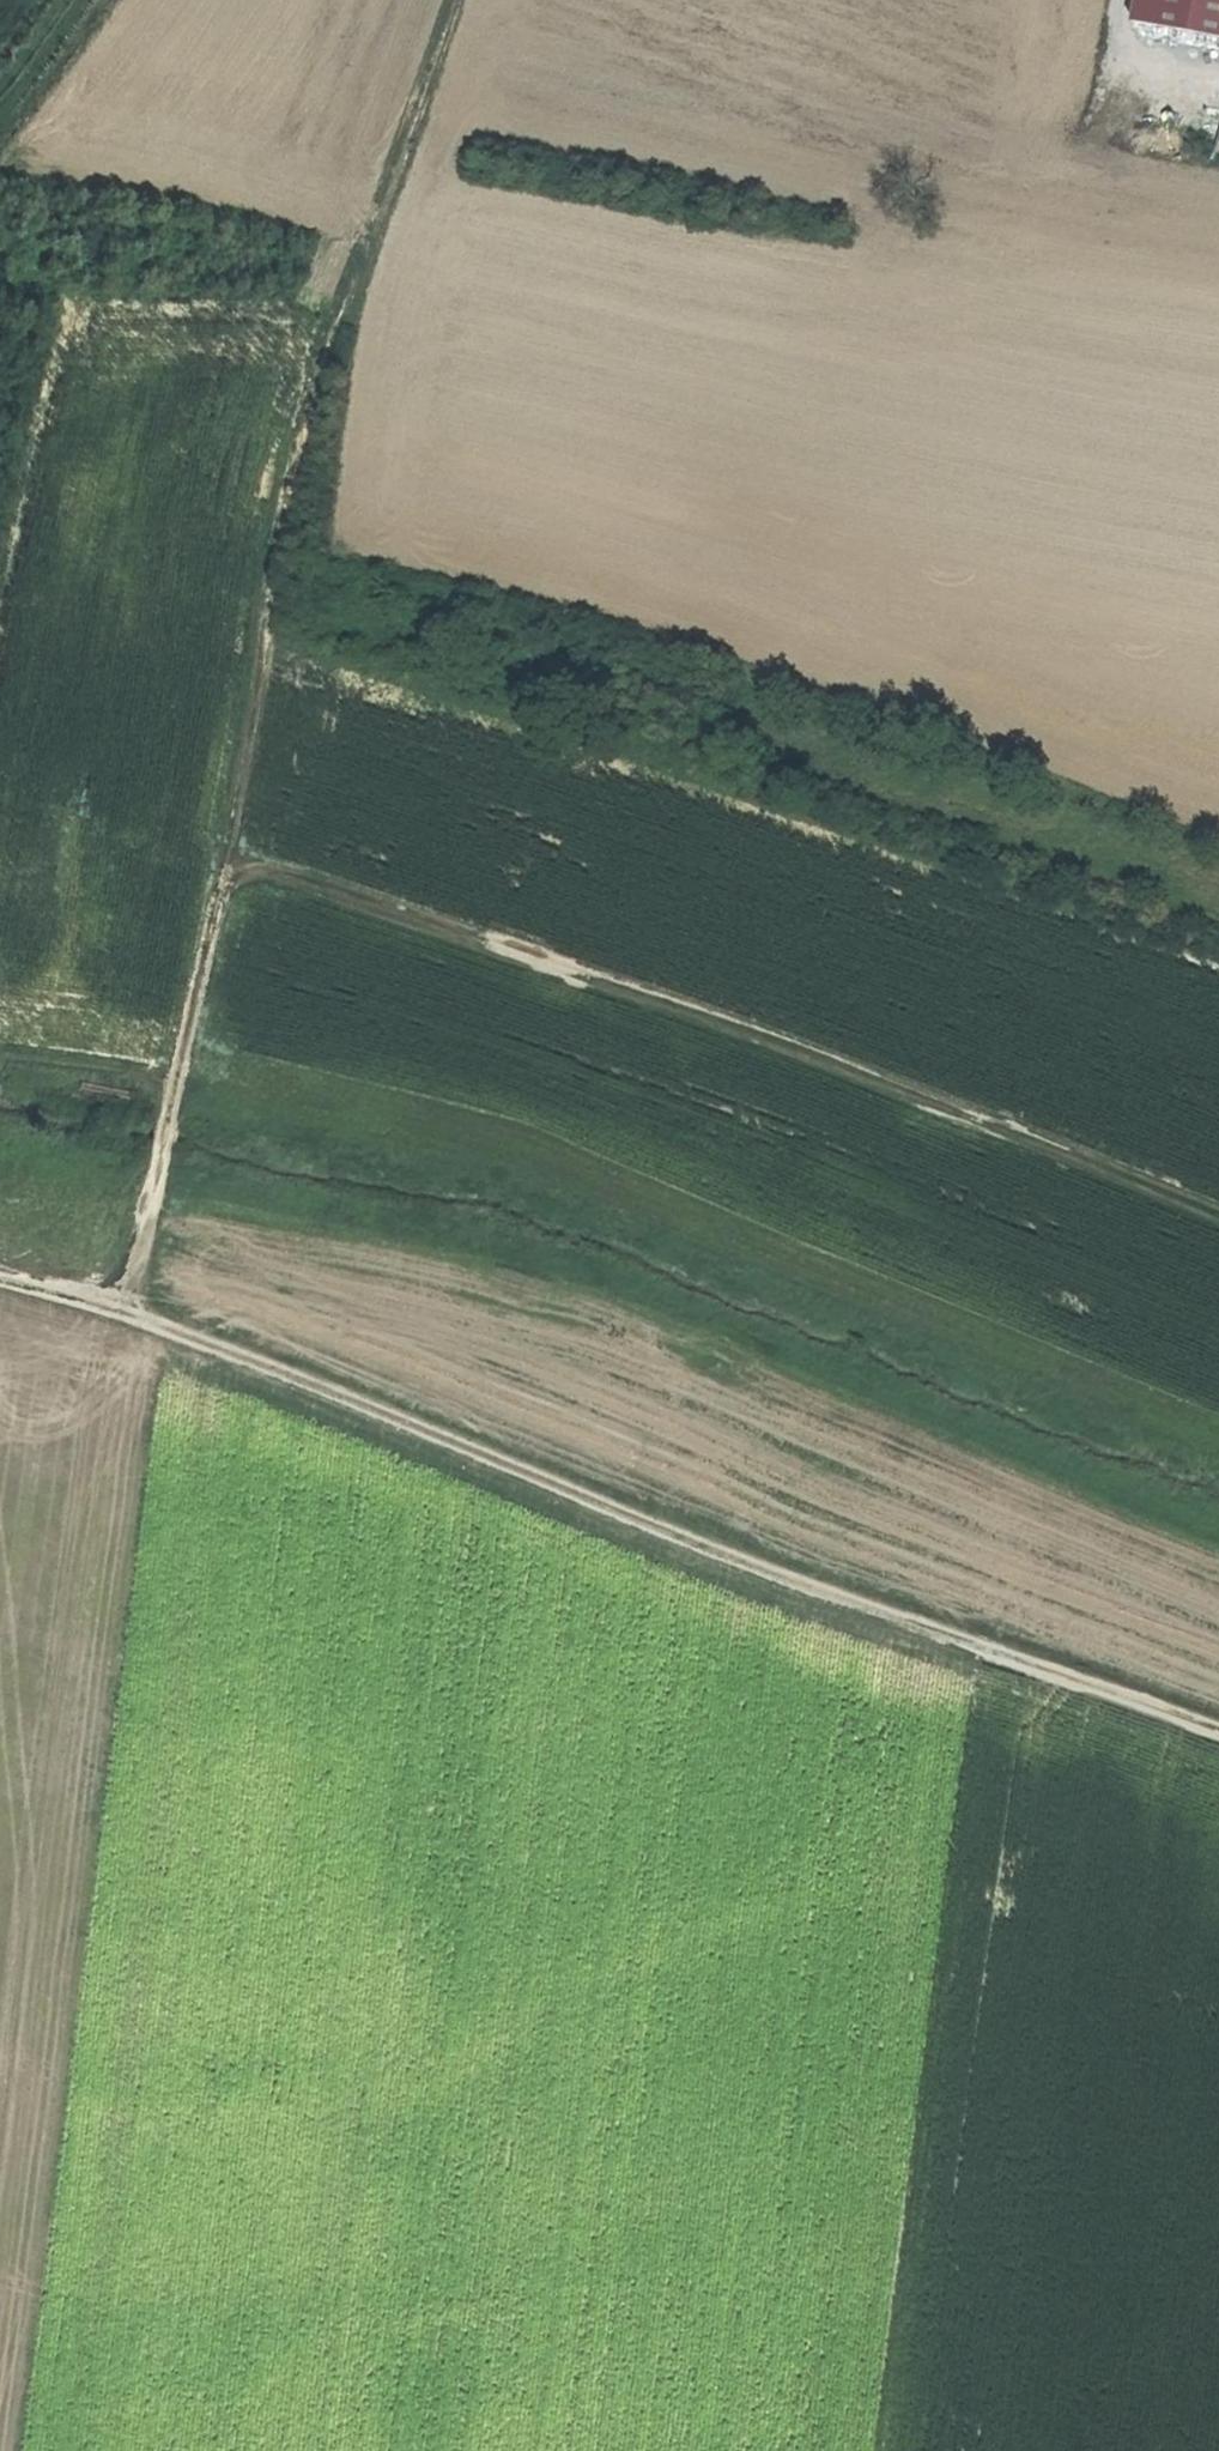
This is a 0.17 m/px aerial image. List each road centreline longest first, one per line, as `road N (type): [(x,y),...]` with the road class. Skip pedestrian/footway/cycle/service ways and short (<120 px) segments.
road 1 (track): [(128,1311),(350,290),(454,0)]
road 2 (track): [(0,1275),(128,1311),(678,1533),(1218,1729)]
road 3 (track): [(128,864),(229,867),(643,966),(1218,1214)]
road 4 (track): [(81,0),(0,101)]

